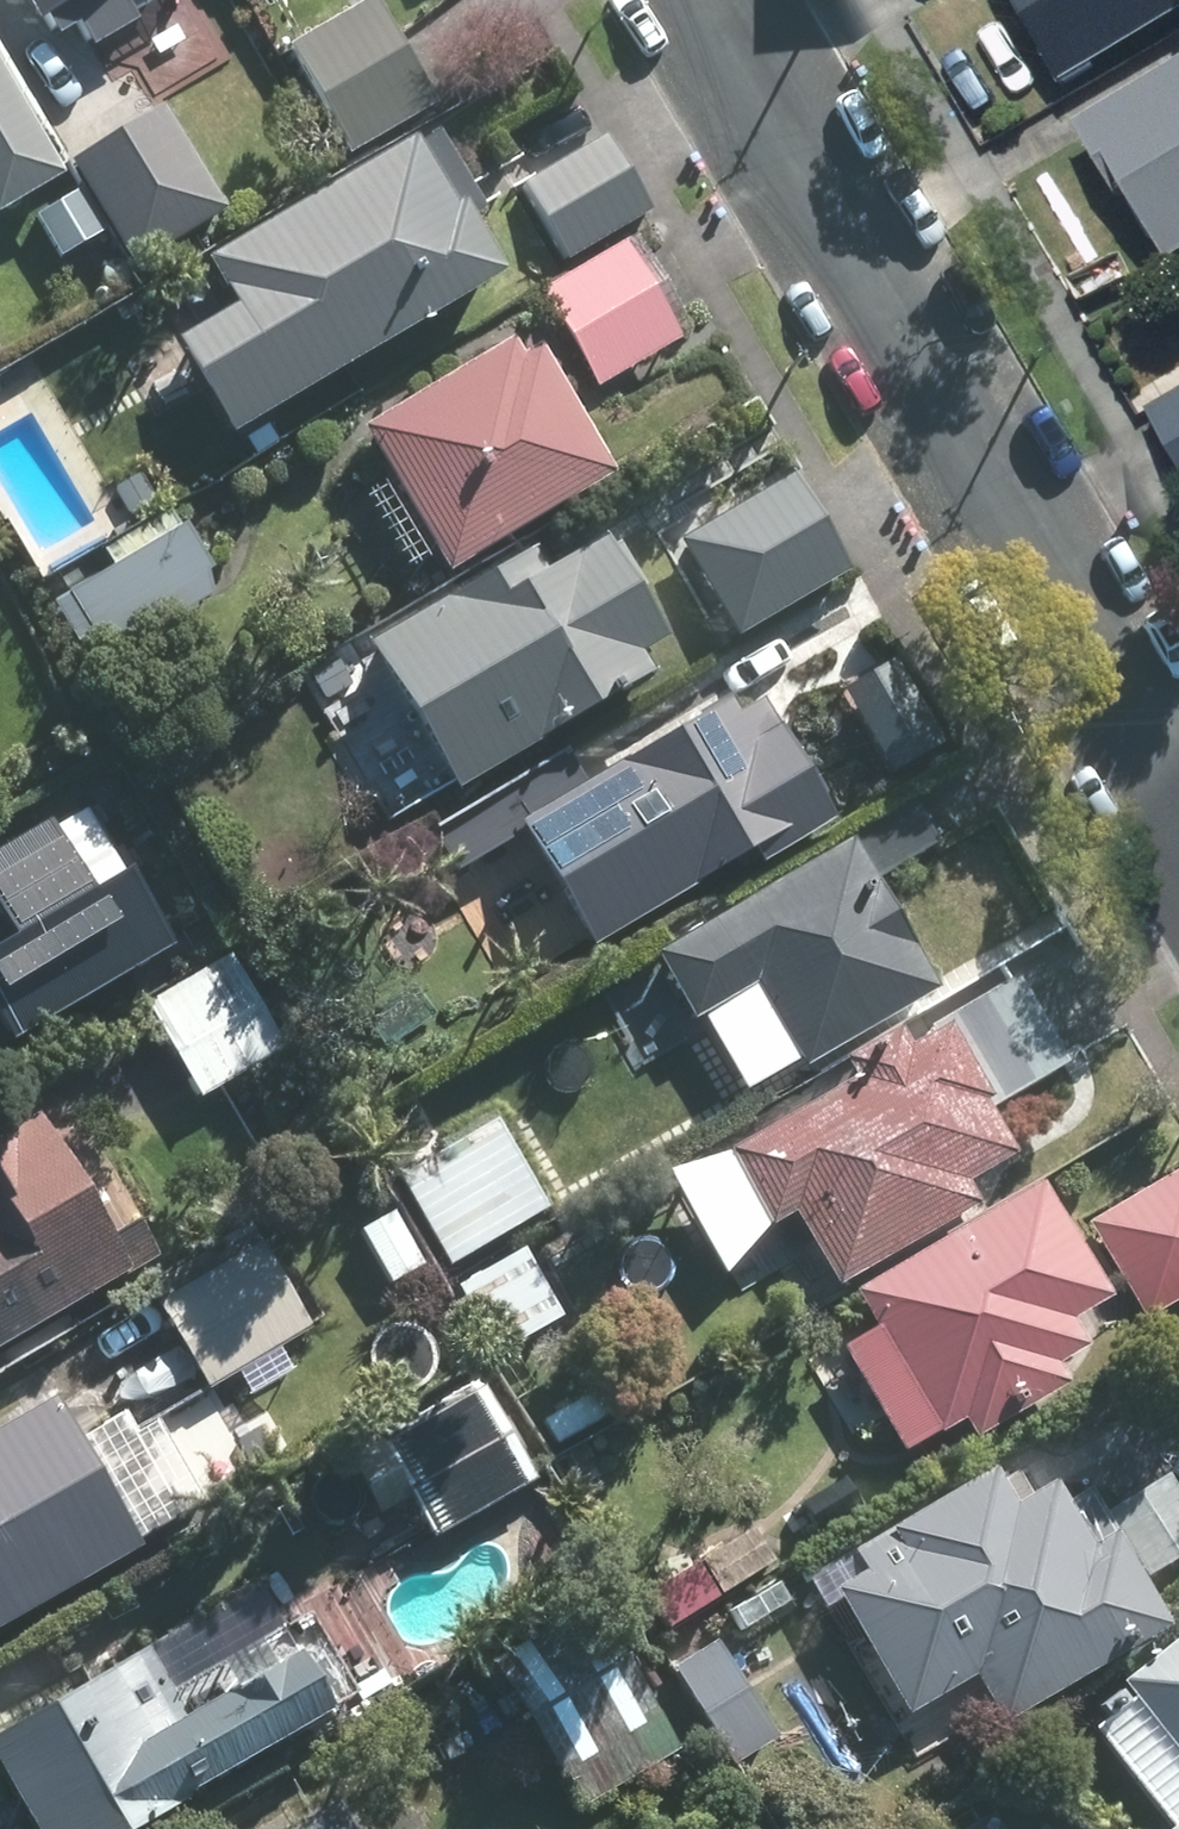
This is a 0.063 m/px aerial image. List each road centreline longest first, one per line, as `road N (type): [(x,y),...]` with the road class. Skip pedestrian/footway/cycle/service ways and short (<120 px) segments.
road 1 (residential): [(1178,807),(707,0)]

